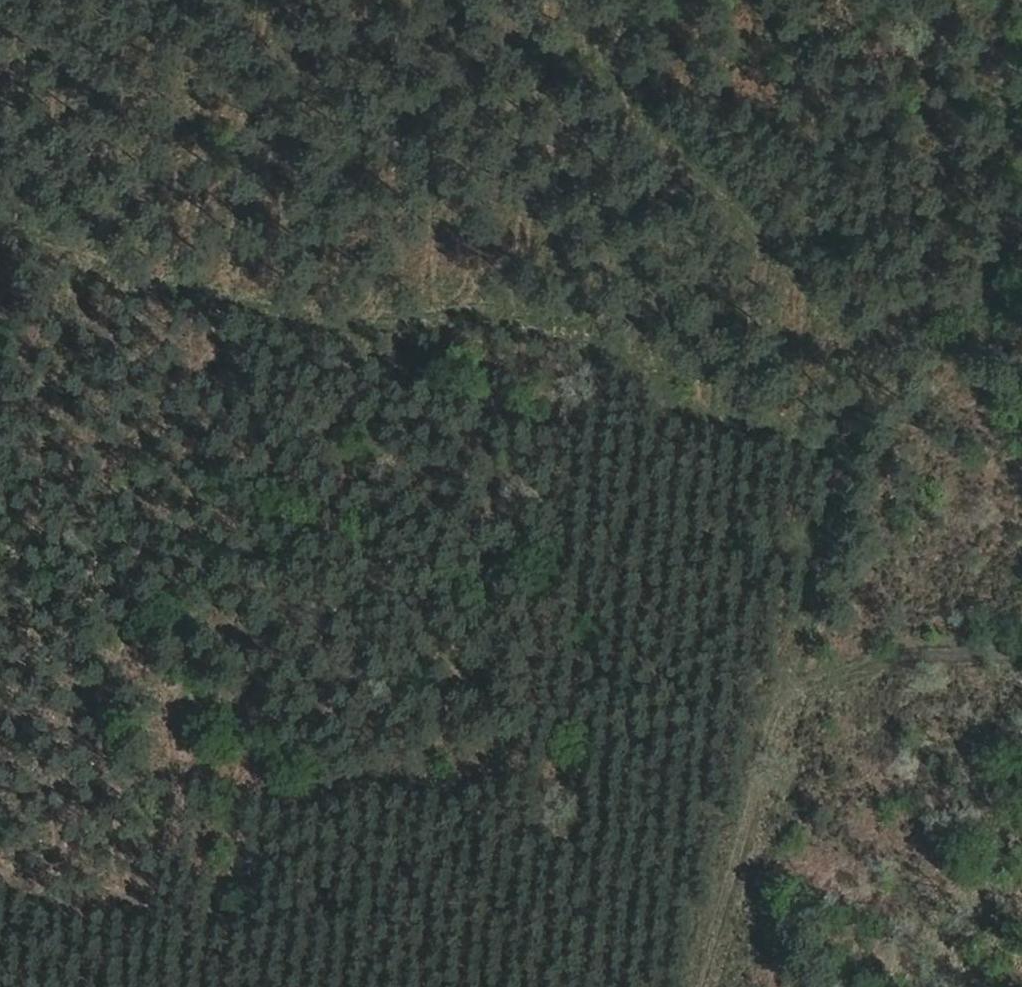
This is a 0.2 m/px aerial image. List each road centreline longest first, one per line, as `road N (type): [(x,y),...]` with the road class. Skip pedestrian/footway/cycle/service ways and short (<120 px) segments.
road 1 (track): [(1021,660),(802,655),(828,462),(599,131),(657,0)]
road 2 (track): [(802,655),(677,986)]

